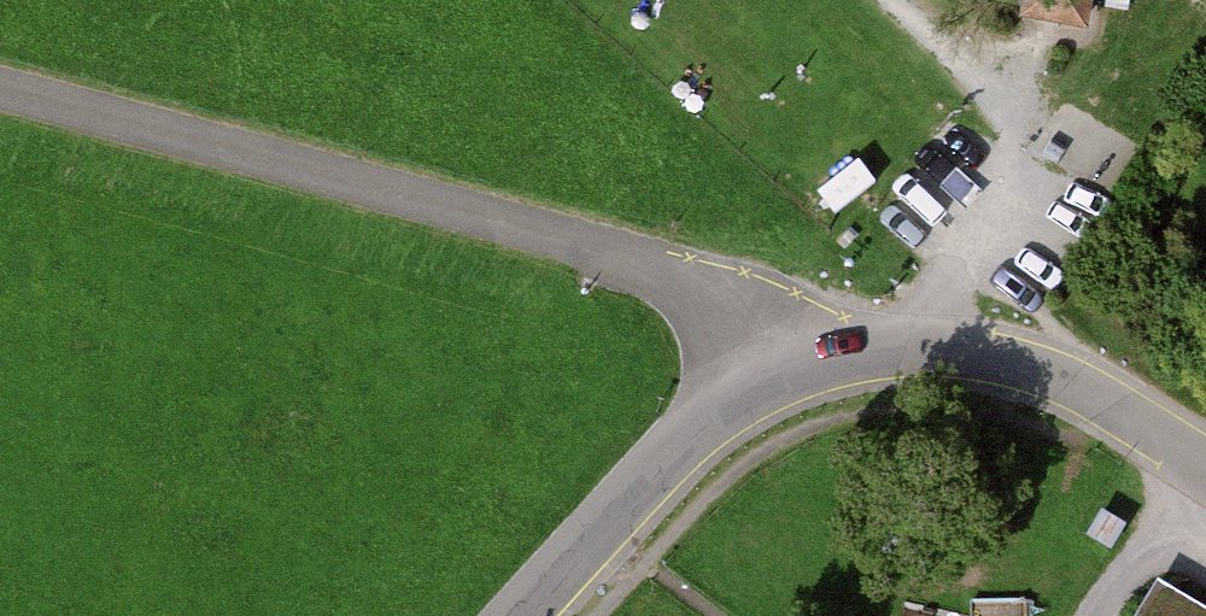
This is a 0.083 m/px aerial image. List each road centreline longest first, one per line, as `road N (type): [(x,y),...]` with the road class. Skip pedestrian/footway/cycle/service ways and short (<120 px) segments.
road 1 (residential): [(767,356),(726,296),(663,264),(0,85)]
road 2 (residential): [(1205,458),(1129,405),(905,332),(826,335),(767,356)]
road 3 (residential): [(767,356),(512,615)]

